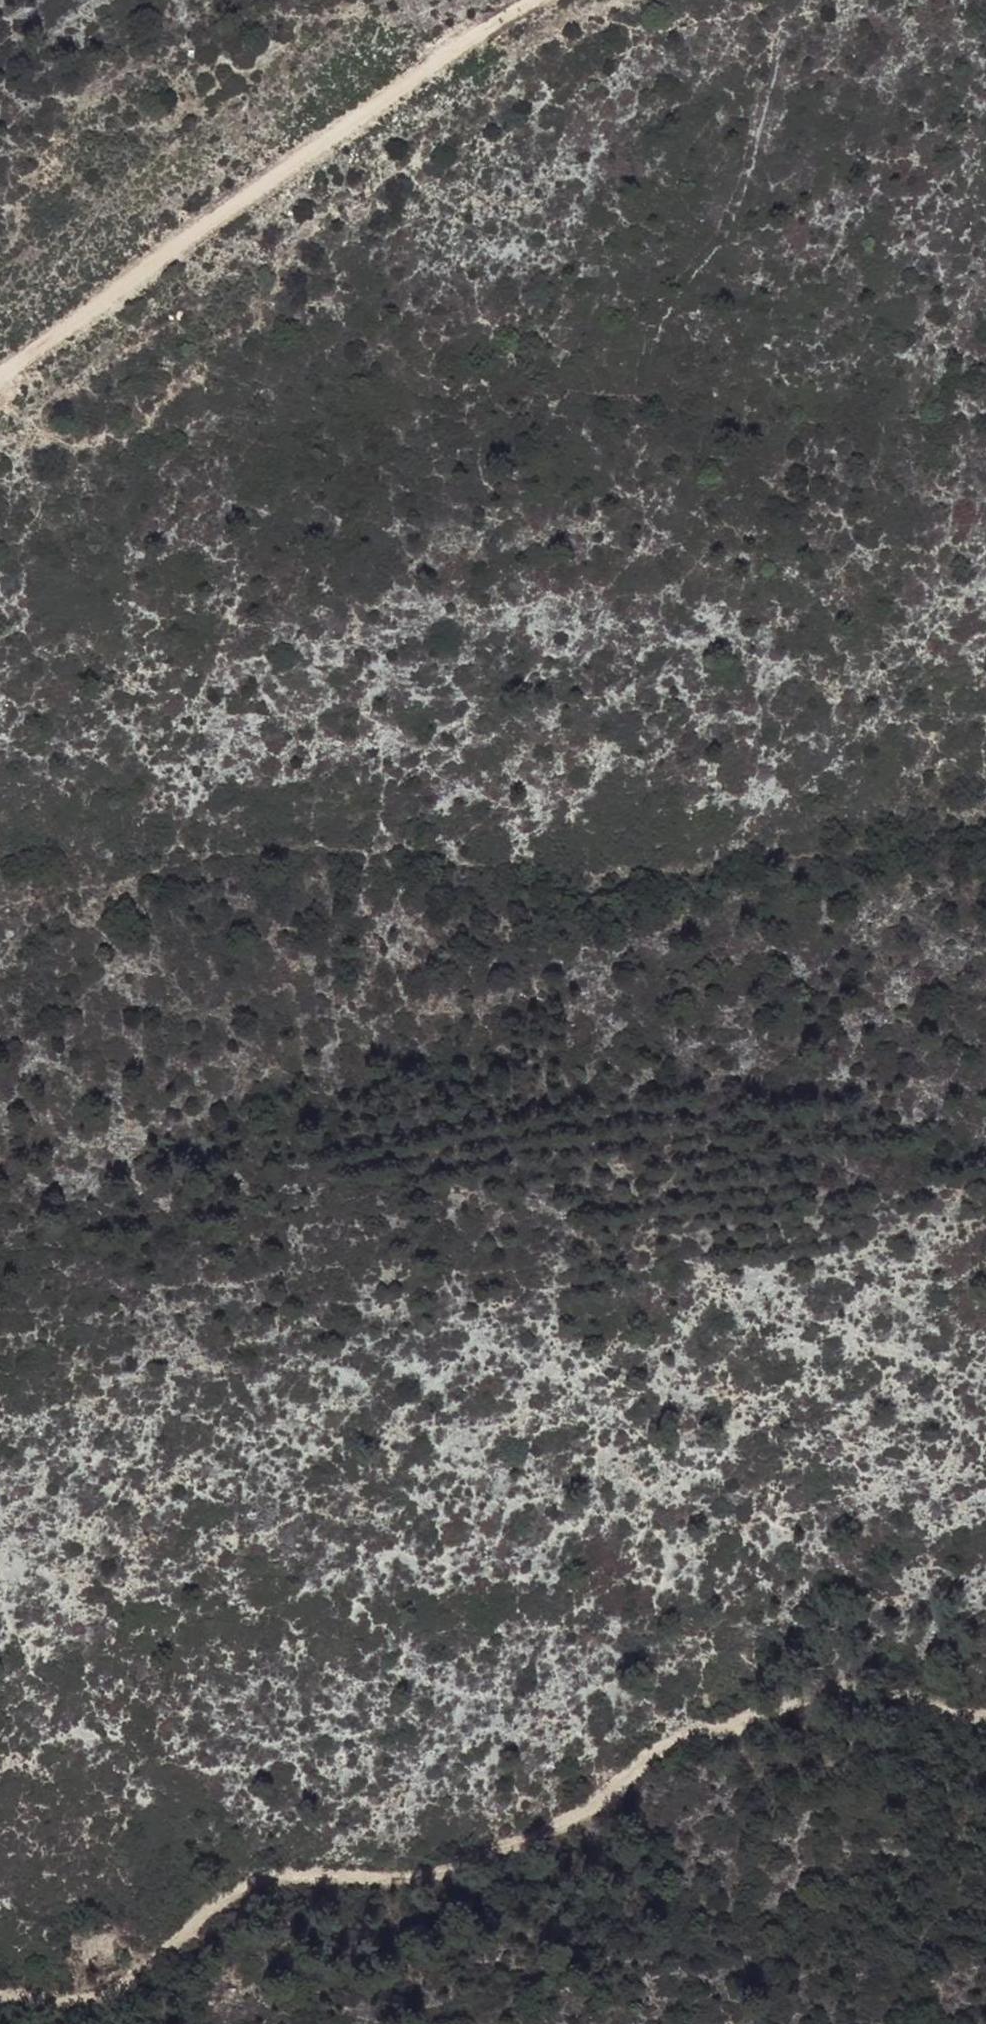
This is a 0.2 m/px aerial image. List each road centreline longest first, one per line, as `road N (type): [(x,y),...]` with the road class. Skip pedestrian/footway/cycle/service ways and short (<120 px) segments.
road 1 (track): [(0,1993),(134,1988),(227,1899),(278,1875),(432,1882),(496,1870),(576,1829),(681,1736),(750,1725),(825,1689),(887,1690),(985,1718)]
road 2 (track): [(0,376),(397,86),(542,0)]

